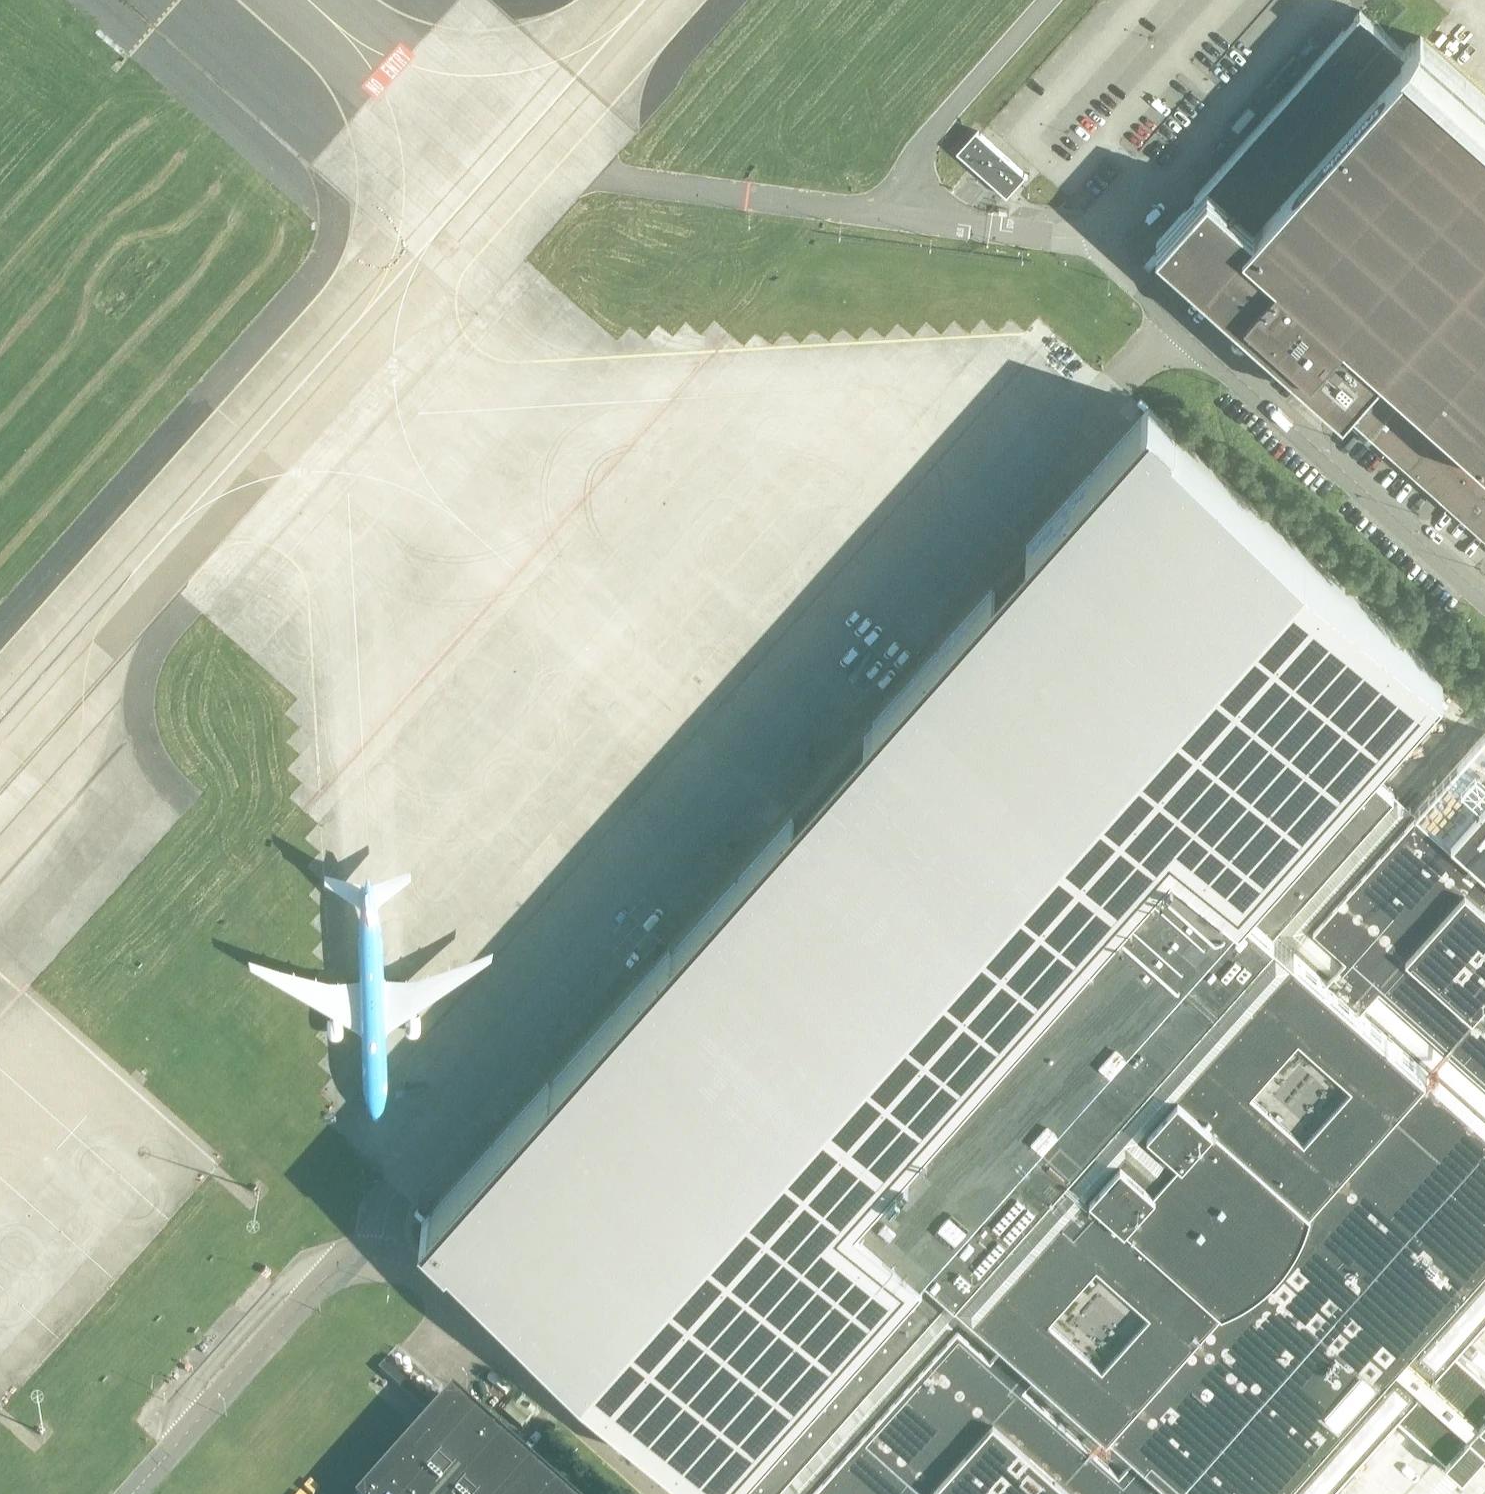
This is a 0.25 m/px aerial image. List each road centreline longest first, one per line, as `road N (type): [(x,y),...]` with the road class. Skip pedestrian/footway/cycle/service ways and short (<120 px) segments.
road 1 (unclassified): [(1098,250),(1484,593)]
road 2 (unclassified): [(413,1269),(377,1260),(324,1277),(131,1493)]
road 3 (residential): [(413,1269),(665,1493)]

